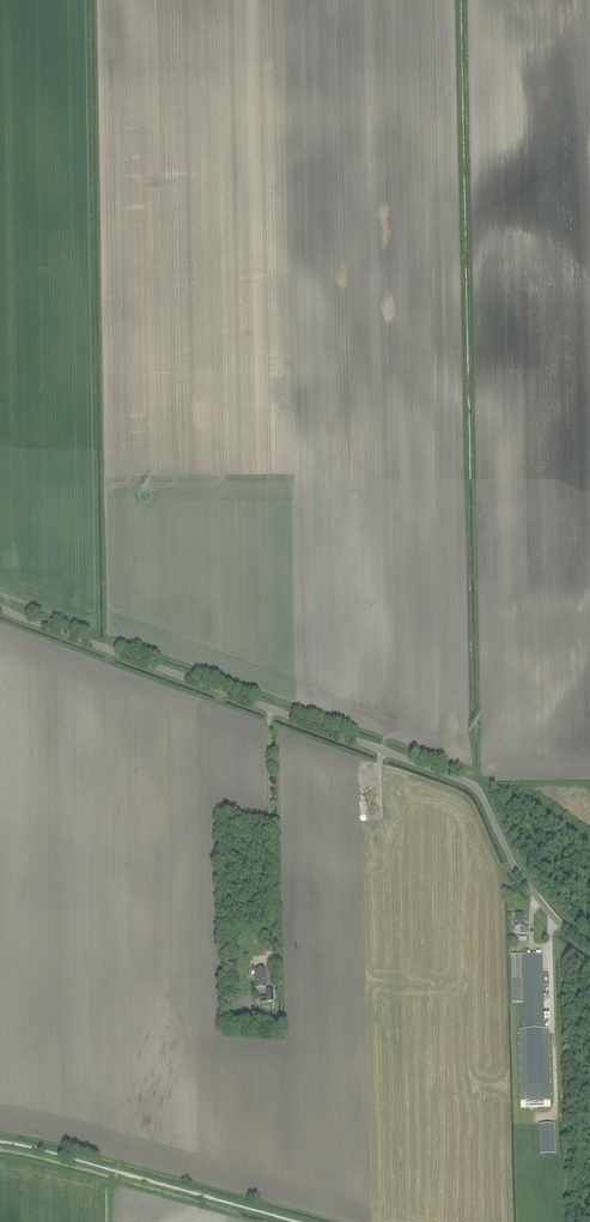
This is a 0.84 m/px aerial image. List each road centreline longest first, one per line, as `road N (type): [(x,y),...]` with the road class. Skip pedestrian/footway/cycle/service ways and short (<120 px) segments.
road 1 (residential): [(589,945),(528,886),(470,783),(0,611)]
road 2 (track): [(269,709),(274,945)]

